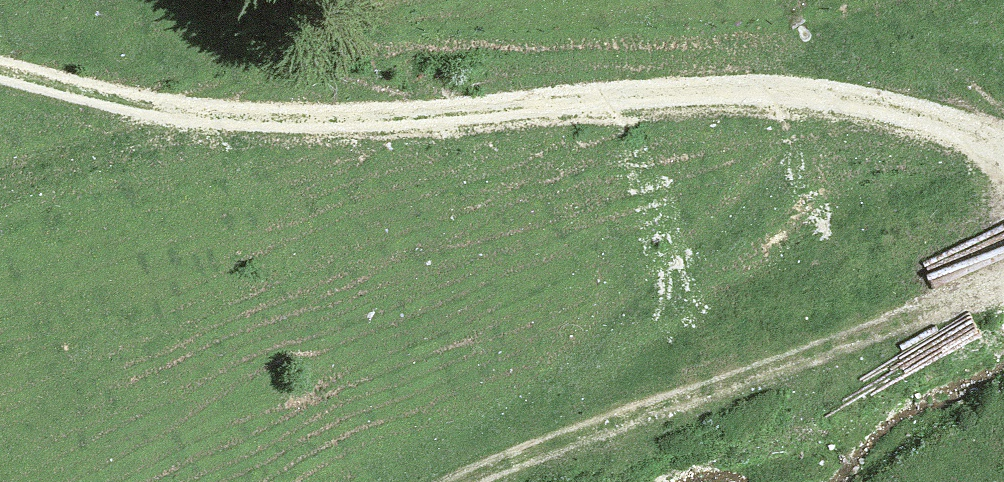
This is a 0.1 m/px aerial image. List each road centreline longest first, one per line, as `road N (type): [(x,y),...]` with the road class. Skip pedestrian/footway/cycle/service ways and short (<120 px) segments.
road 1 (track): [(0,57),(295,114),(652,94),(870,102),(945,115),(1003,155)]
road 2 (track): [(1003,273),(757,358),(467,481)]
road 3 (track): [(0,174),(192,94)]

